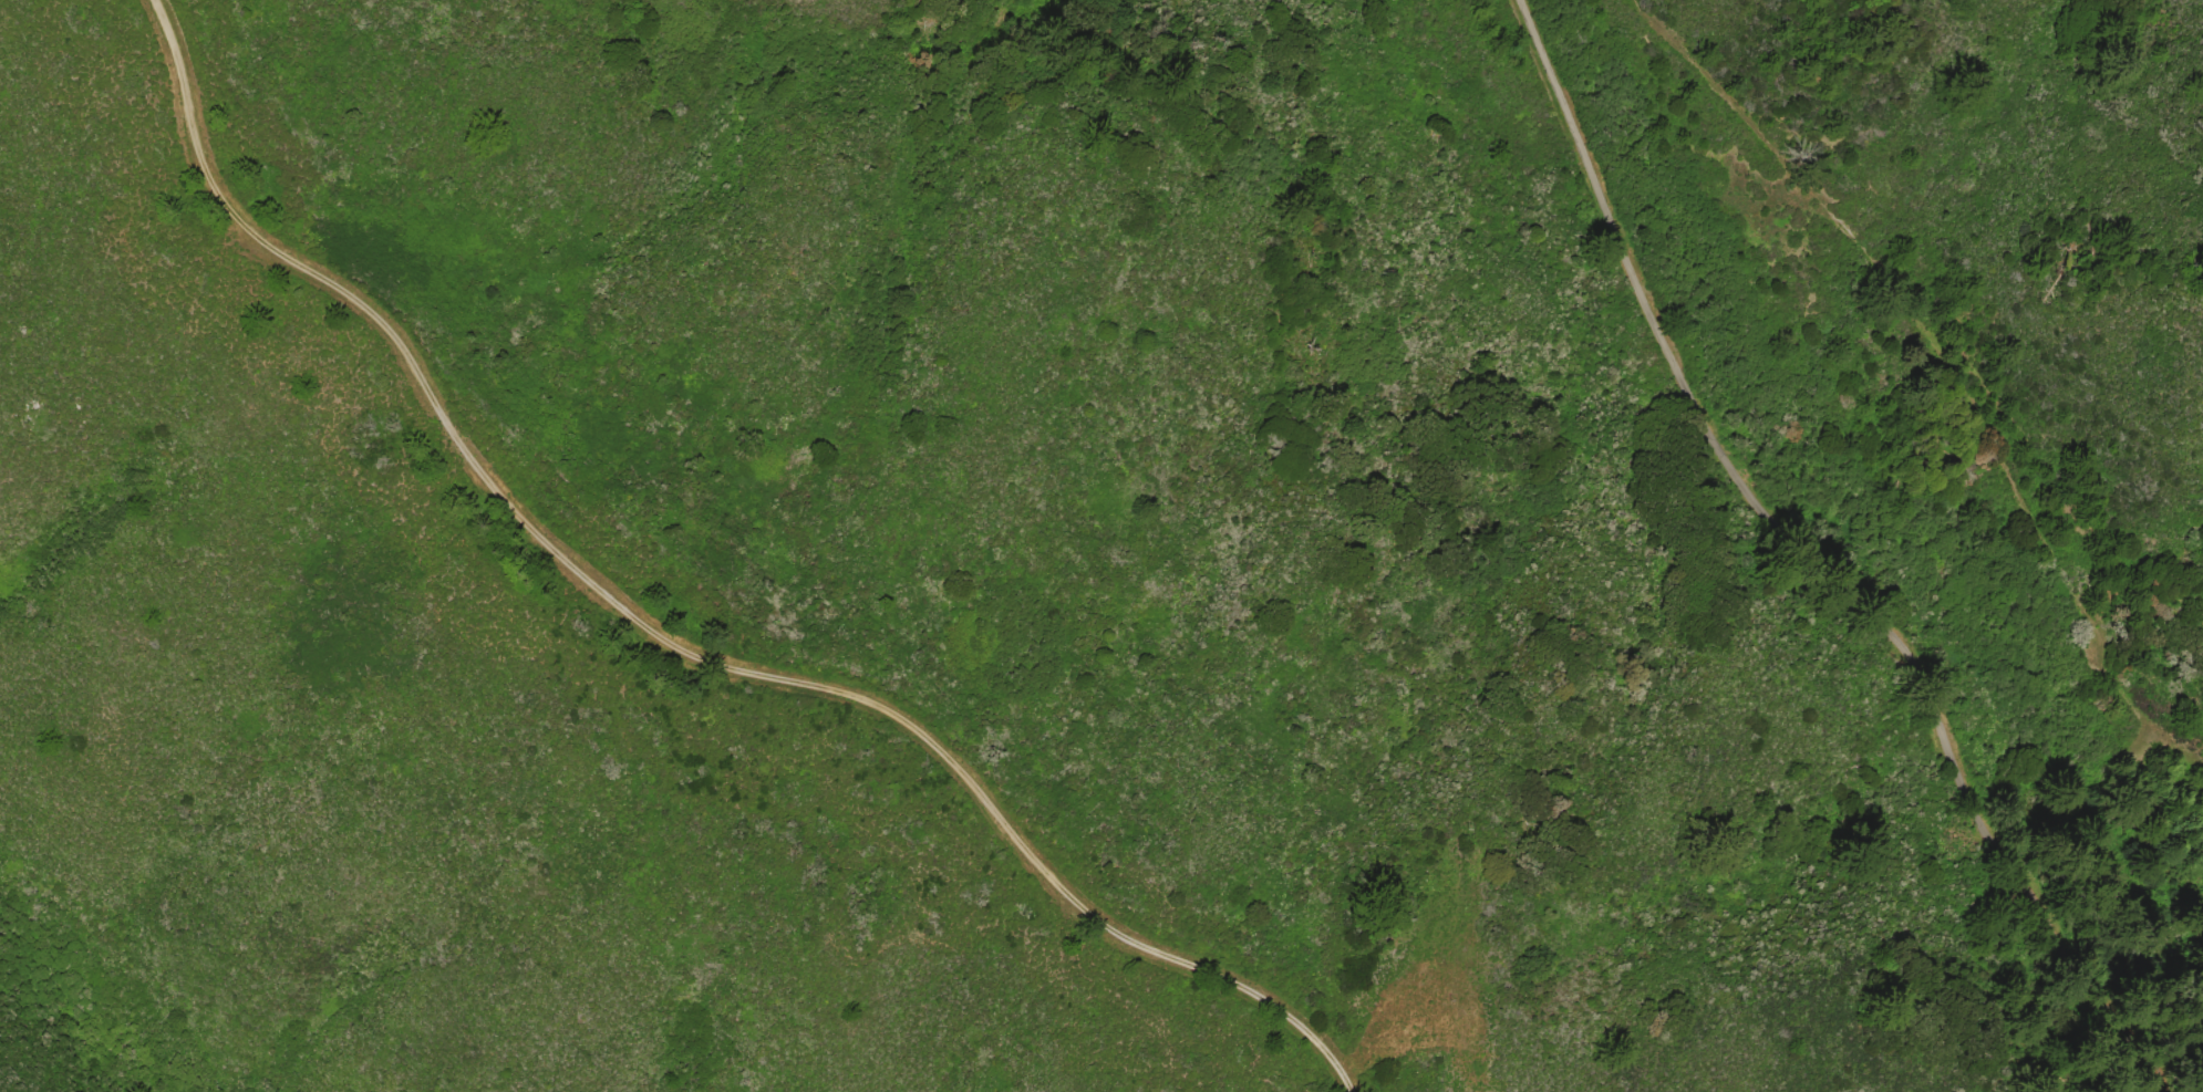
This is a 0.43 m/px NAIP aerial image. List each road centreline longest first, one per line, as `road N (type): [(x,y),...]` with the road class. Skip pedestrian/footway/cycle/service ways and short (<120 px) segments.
road 1 (track): [(153,0),(210,186),(231,217),(379,318),(452,437),(566,561),(676,645),(728,667),(848,691),(891,709),(943,749),(1085,912),(1285,1011),(1335,1054),(1352,1091)]
road 2 (residential): [(2127,1091),(2123,1063),(2027,912),(2010,877),(2007,836),(1914,663),(1697,399),(1646,309),(1527,0)]

